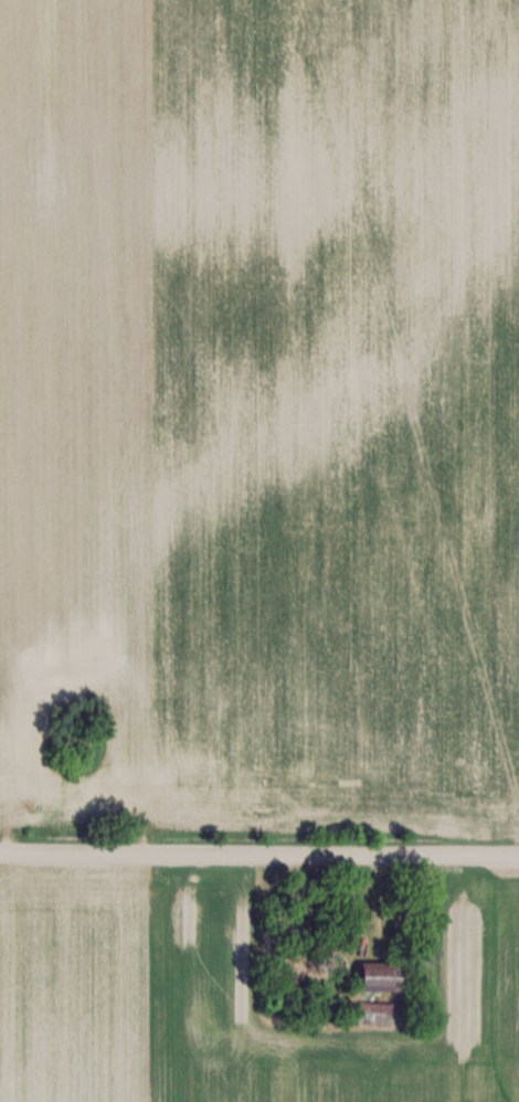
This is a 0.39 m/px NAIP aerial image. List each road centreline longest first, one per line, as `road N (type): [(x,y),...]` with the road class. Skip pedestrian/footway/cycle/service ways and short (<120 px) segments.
road 1 (residential): [(0,853),(518,850)]

